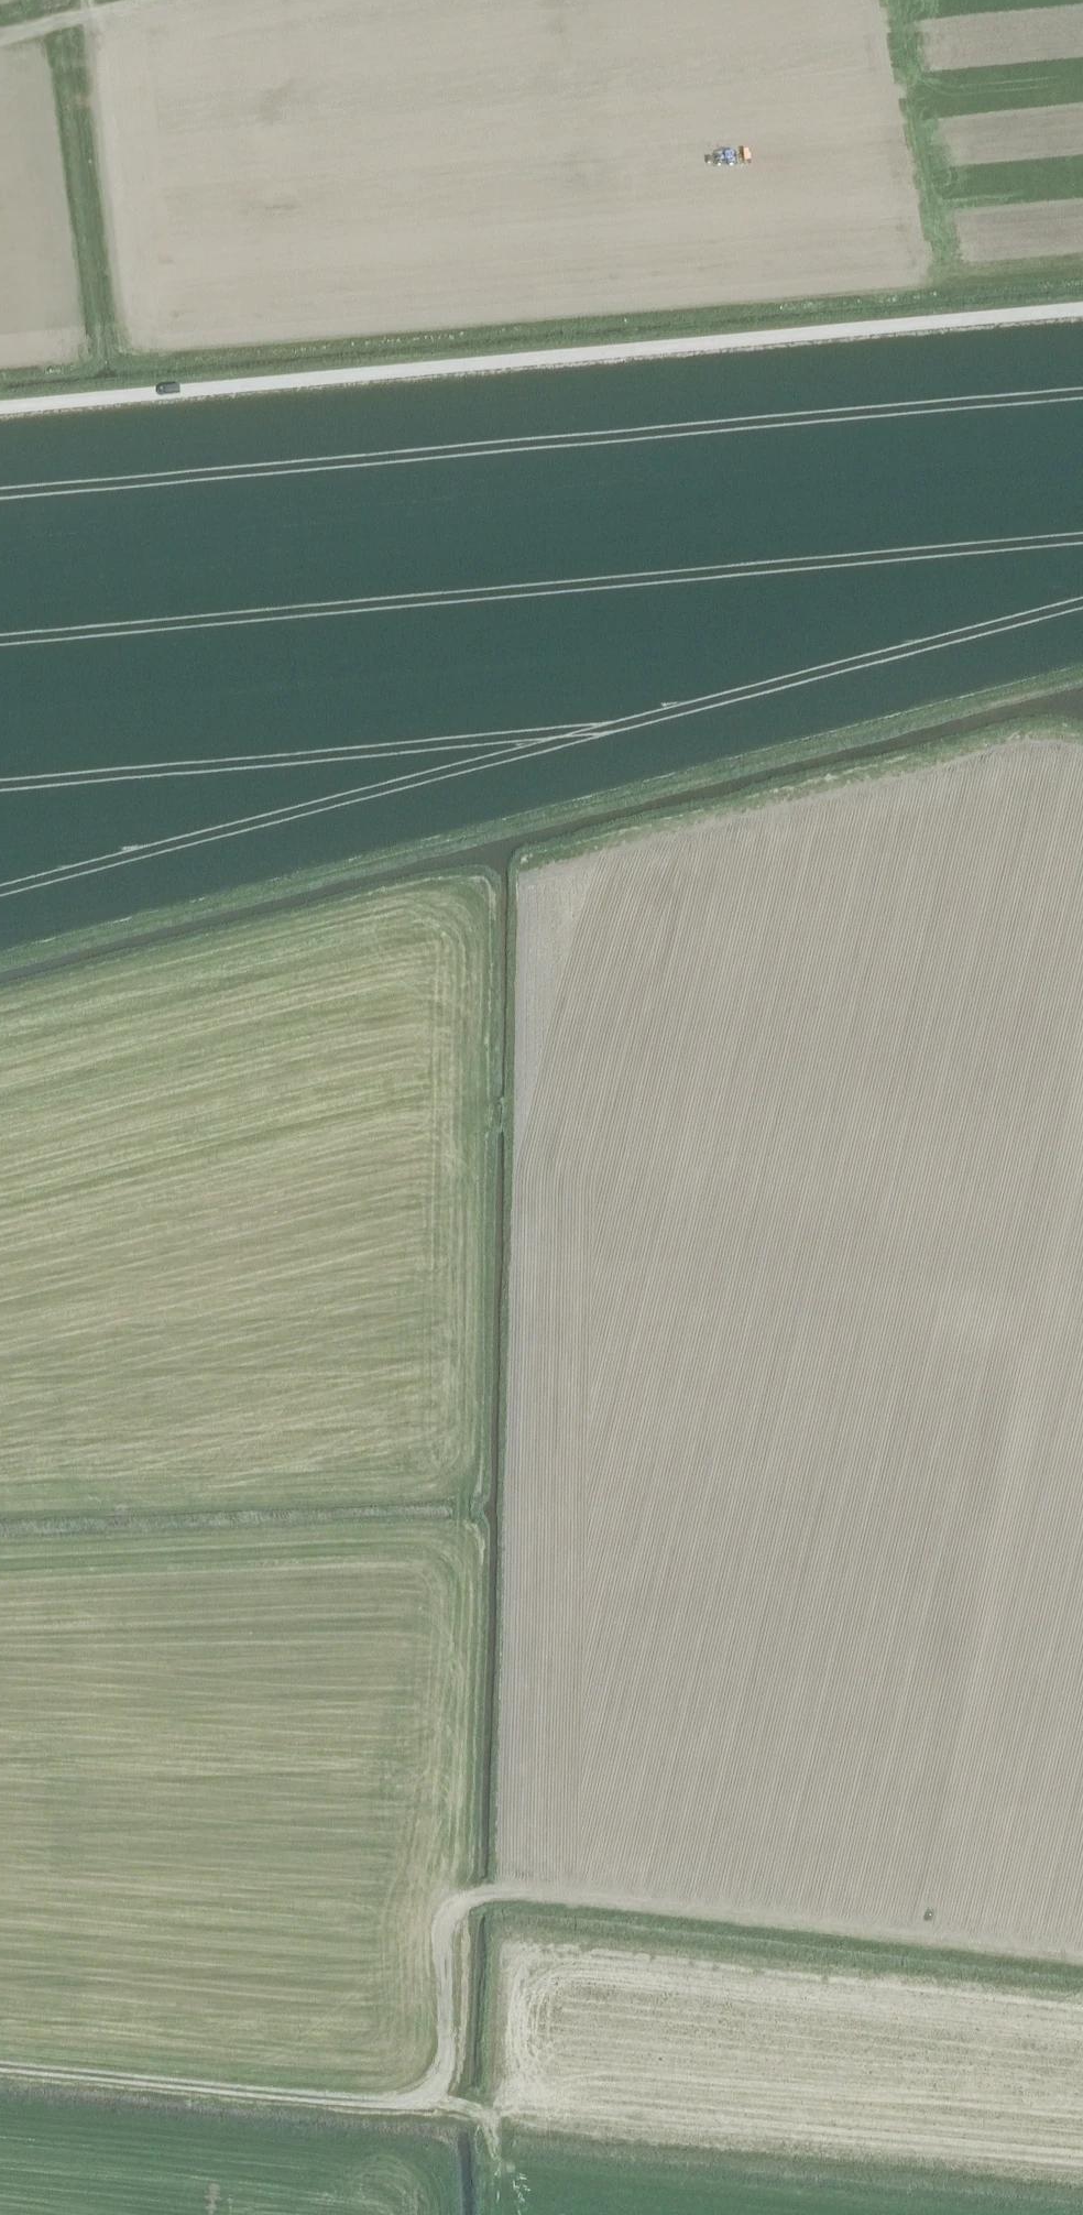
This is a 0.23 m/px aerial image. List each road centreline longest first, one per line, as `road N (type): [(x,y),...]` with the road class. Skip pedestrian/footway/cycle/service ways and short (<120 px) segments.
road 1 (track): [(0,2065),(366,2104),(460,2105)]

